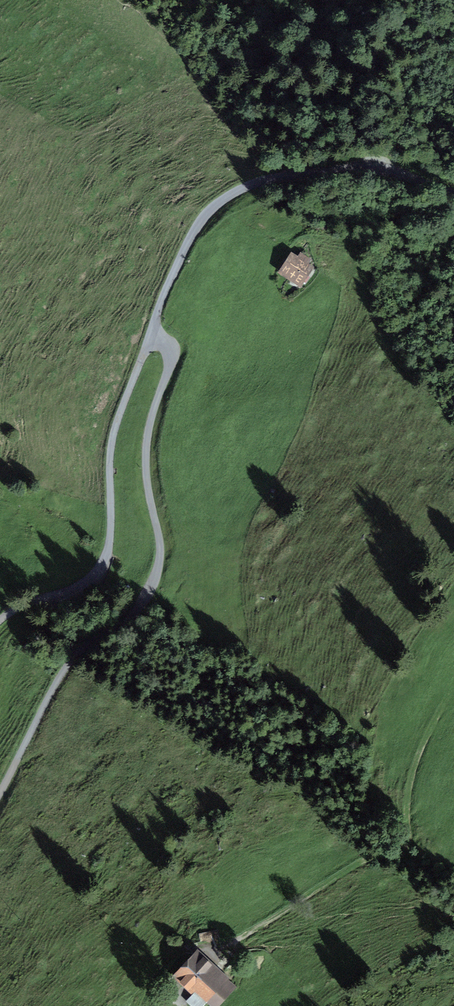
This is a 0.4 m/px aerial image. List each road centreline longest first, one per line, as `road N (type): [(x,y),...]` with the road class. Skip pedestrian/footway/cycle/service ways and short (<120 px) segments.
road 1 (unclassified): [(0,790),(67,663),(123,623),(149,592),(159,552),(146,438),(171,354),(149,337)]
road 2 (track): [(163,1002),(194,951),(237,940),(355,864),(399,856),(410,777),(451,697)]
road 3 (unclassified): [(149,337),(202,218),(246,184),(370,169),(453,194)]
road 4 (unclassified): [(0,620),(74,590),(102,563),(110,447),(149,337)]

